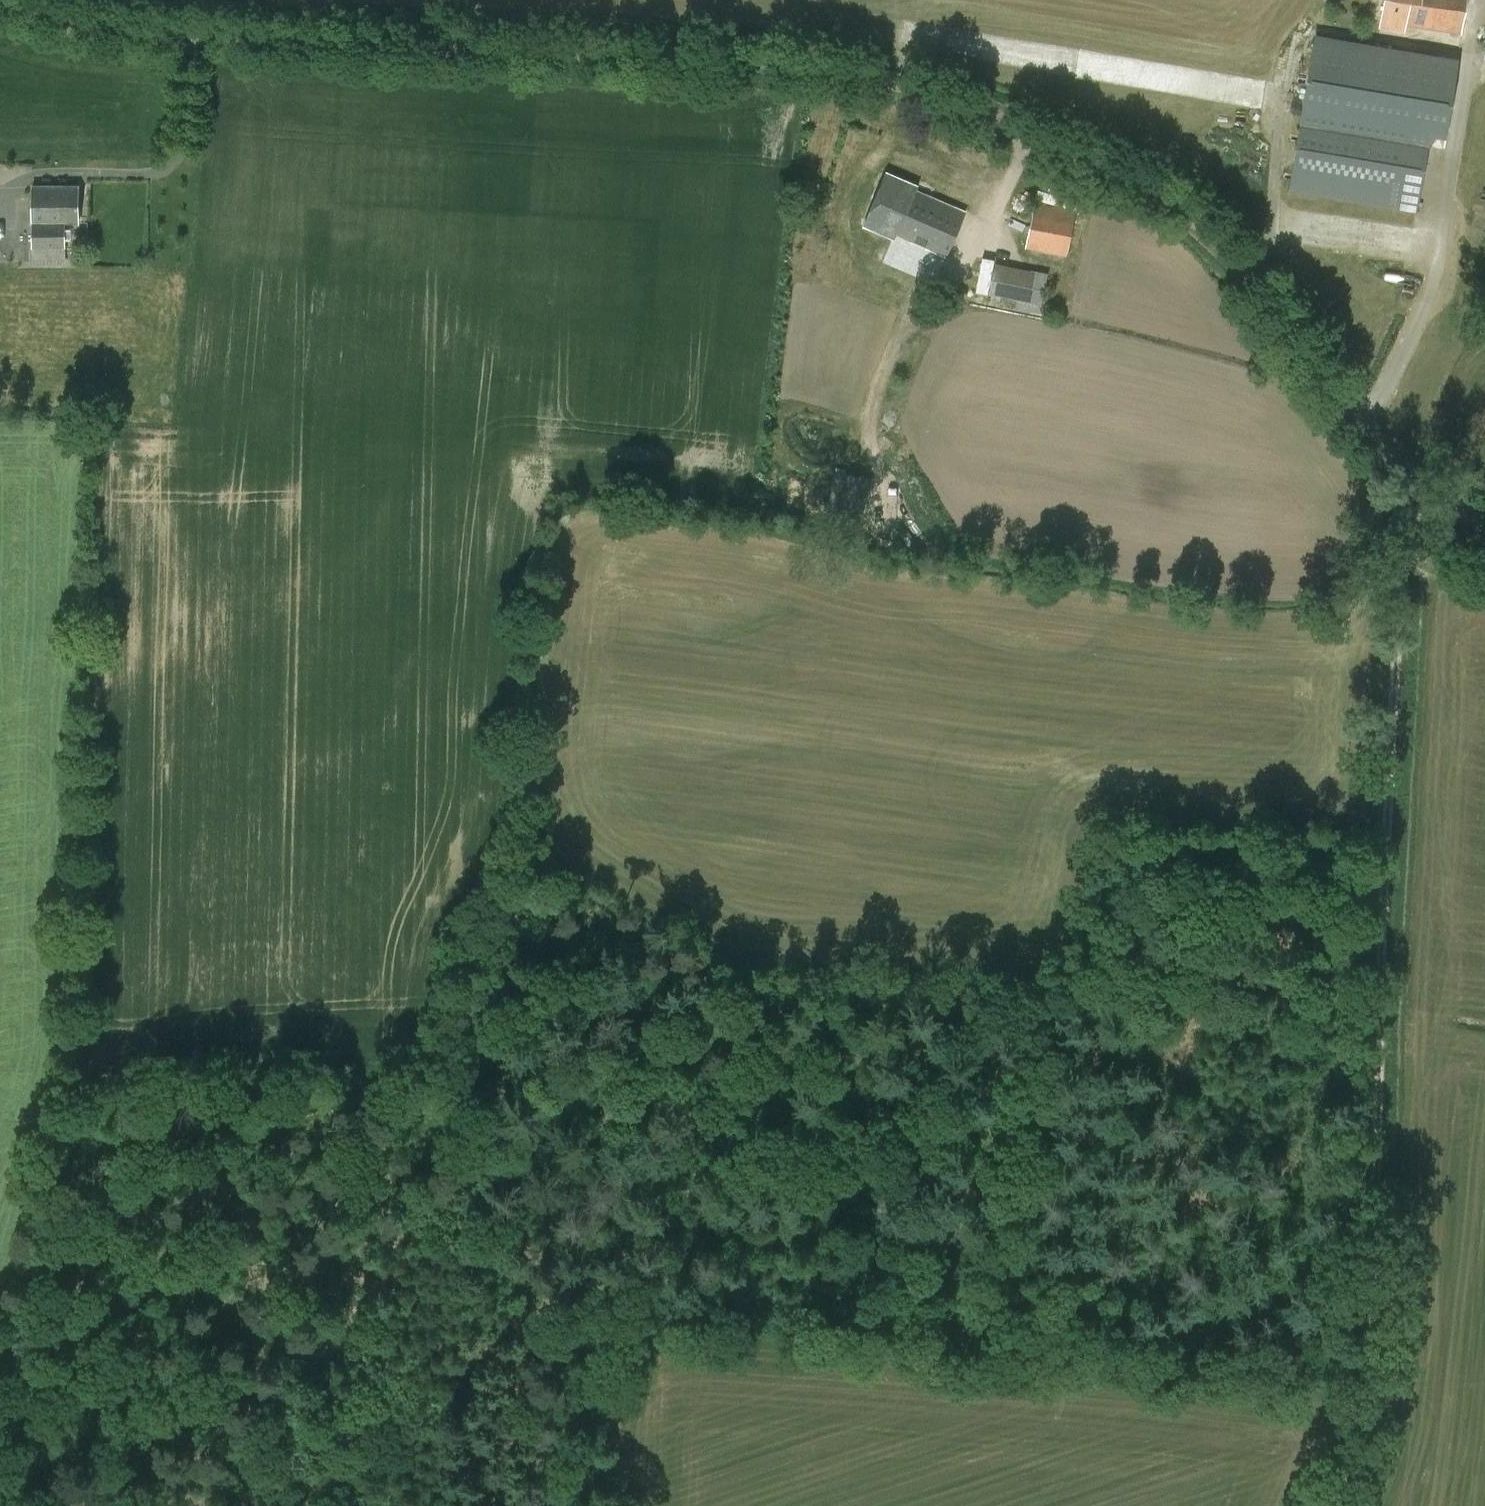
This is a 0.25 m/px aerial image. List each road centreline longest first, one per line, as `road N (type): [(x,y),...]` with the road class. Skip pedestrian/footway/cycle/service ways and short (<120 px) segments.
road 1 (unclassified): [(1484,523),(1423,491),(1212,234),(1077,158),(889,84),(805,62),(187,34),(29,0)]
road 2 (track): [(1376,1244),(1397,626),(1406,534),(1423,491)]
road 3 (track): [(1363,424),(1424,313),(1443,256),(1481,0)]
road 4 (track): [(1333,1505),(1372,1374),(1376,1244)]

